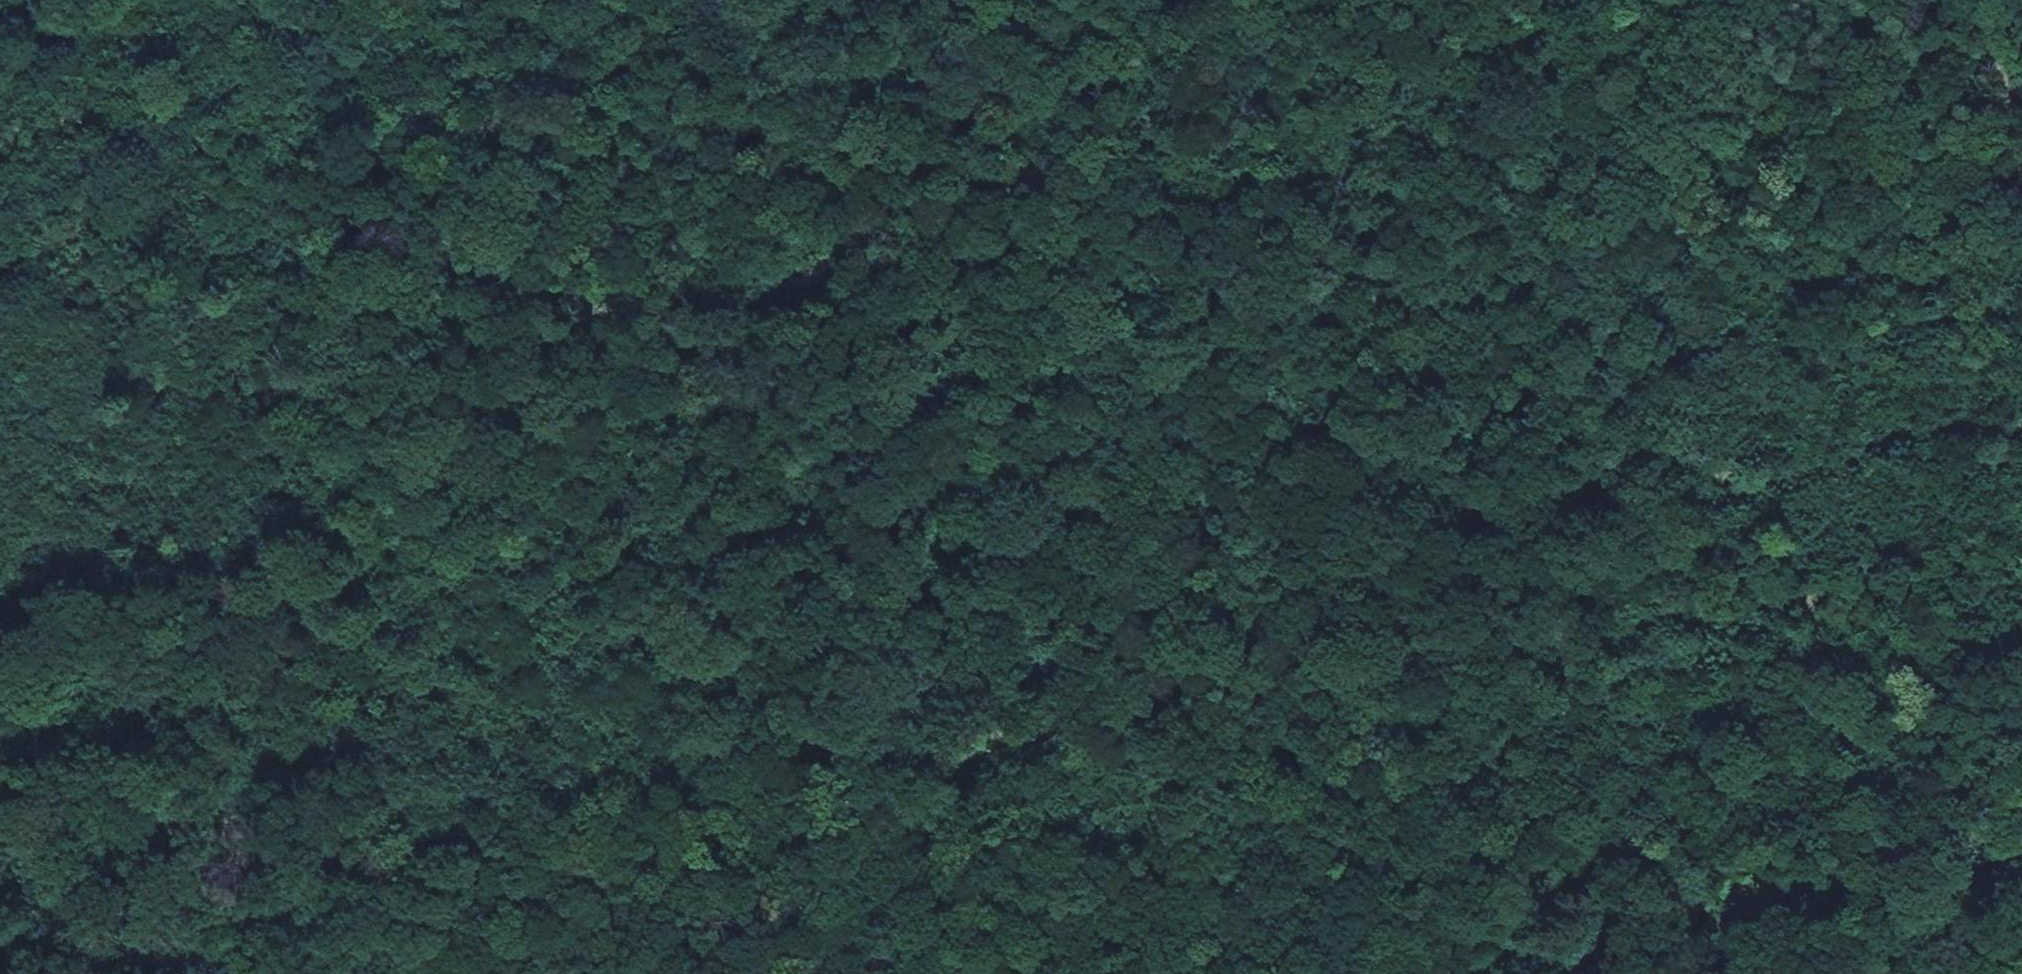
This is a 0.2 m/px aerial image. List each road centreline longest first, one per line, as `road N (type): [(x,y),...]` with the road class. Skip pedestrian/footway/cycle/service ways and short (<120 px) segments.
road 1 (track): [(2021,218),(1983,0)]

